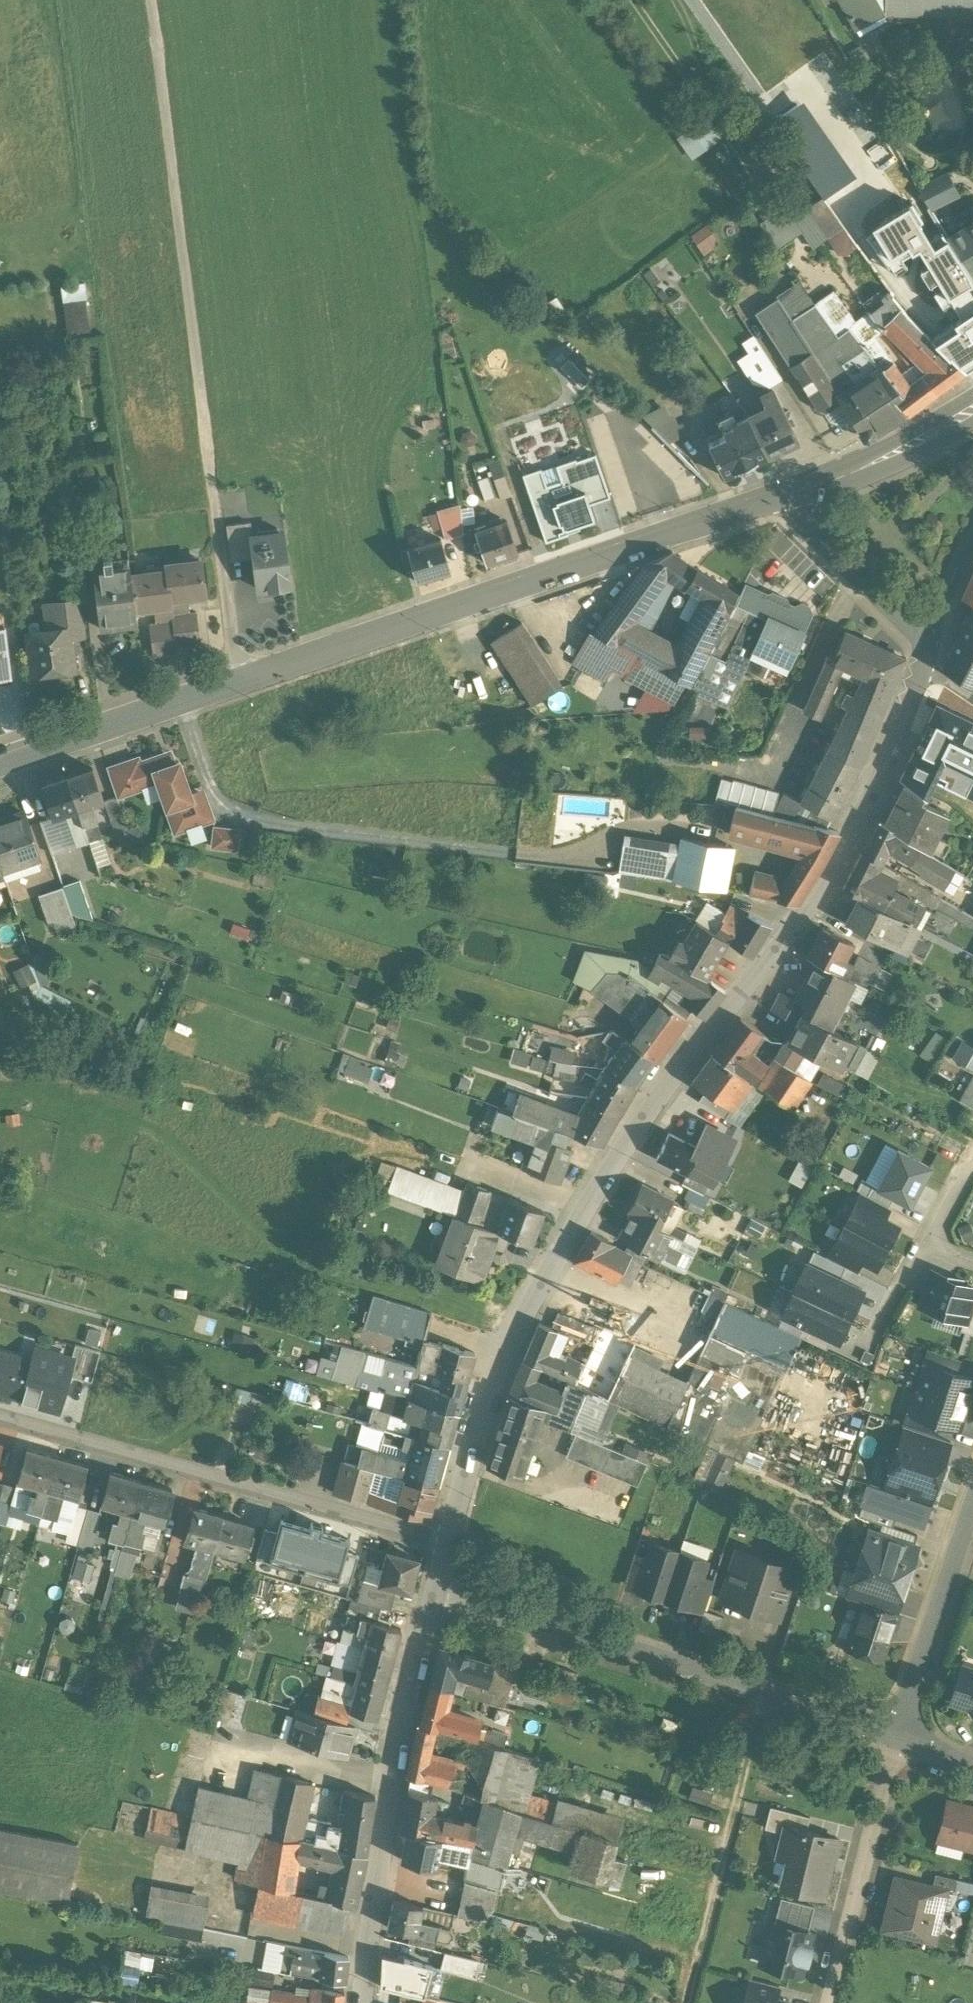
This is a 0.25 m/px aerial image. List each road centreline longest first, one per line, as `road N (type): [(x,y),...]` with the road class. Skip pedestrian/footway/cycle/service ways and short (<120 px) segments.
road 1 (residential): [(448,1545),(478,1426),(516,1330),(653,1107),(787,940),(843,855),(923,666)]
road 2 (tertiary): [(789,498),(0,767)]
road 3 (track): [(244,681),(229,620),(155,0)]
road 4 (residential): [(899,1737),(435,1590)]
road 5 (residential): [(448,1545),(0,1428)]
road 6 (residential): [(363,2002),(395,1752),(435,1590)]
road 7 (residential): [(899,1737),(830,2002)]
road 8 (residential): [(972,1507),(899,1737)]
road 9 (tertiary): [(972,411),(916,446),(789,498)]
road 10 (residential): [(925,643),(789,498)]

